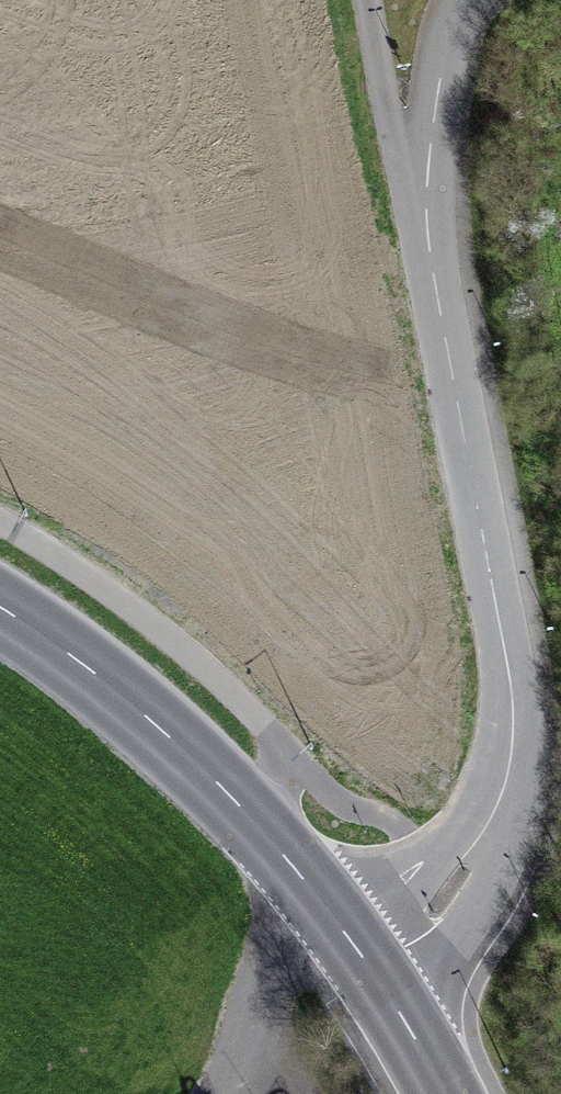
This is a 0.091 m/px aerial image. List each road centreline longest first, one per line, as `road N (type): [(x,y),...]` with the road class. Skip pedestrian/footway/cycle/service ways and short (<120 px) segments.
road 1 (unclassified): [(369,969),(464,881),(509,794),(515,676),(423,230)]
road 2 (secondary): [(369,969),(252,825),(101,683),(0,620)]
road 3 (residential): [(423,230),(460,12),(472,0)]
road 4 (unclassified): [(423,230),(366,0)]
road 5 (secondary): [(421,1093),(369,969)]

